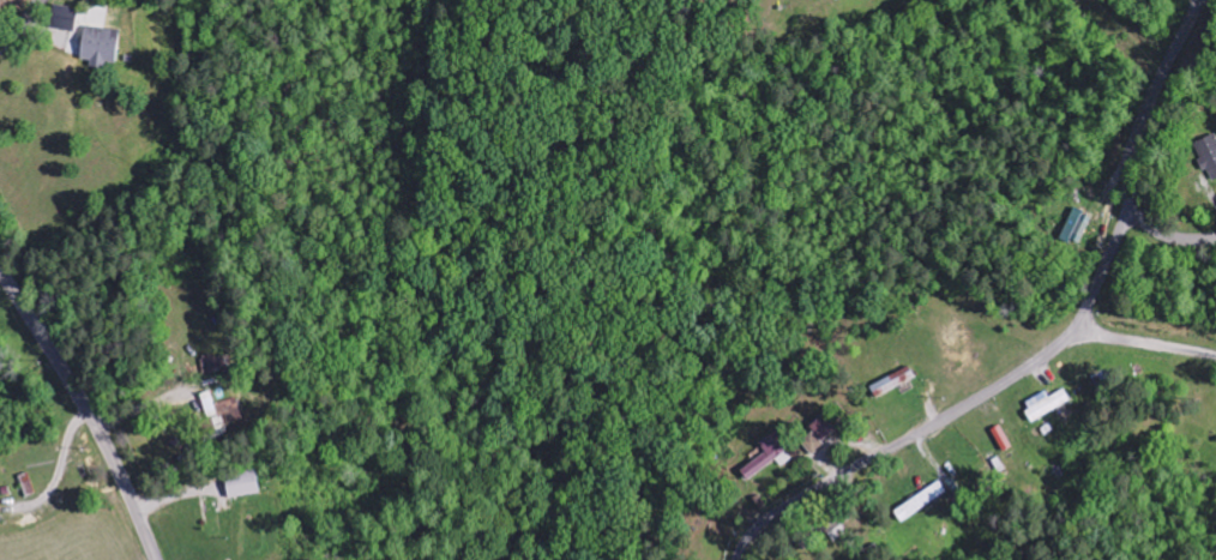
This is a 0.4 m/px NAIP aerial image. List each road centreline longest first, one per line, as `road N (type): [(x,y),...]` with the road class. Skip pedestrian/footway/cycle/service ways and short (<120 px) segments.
road 1 (residential): [(1134,205),(1068,337),(993,391),(788,504),(757,529),(740,559)]
road 2 (residential): [(157,559),(112,457),(0,270)]
road 3 (residential): [(1200,0),(1131,138),(1127,186),(1166,237),(1215,238)]
road 4 (residential): [(1068,337),(1132,338),(1215,357)]

